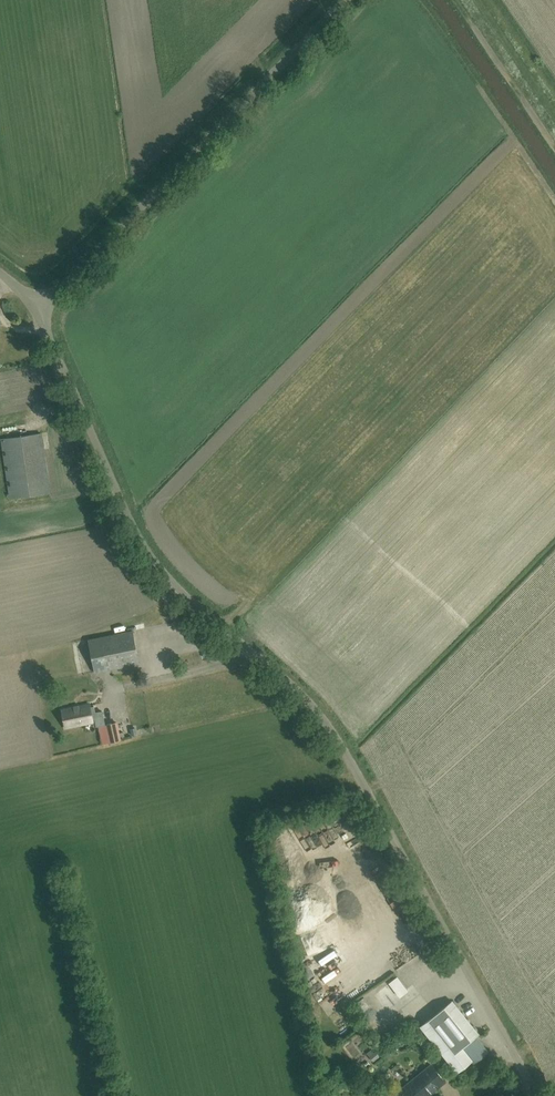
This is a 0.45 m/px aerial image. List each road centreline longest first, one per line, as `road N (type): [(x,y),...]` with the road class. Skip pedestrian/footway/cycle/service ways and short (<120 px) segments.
road 1 (unclassified): [(530,1095),(523,1070),(328,724),(160,570),(33,307)]
road 2 (unclassified): [(33,307),(345,0)]

